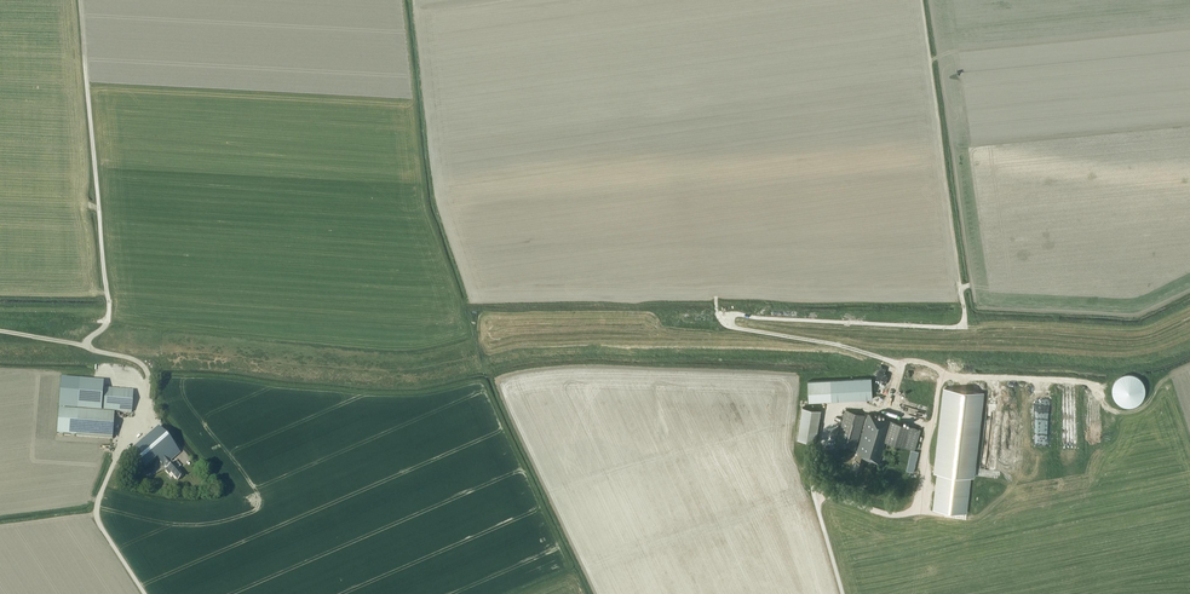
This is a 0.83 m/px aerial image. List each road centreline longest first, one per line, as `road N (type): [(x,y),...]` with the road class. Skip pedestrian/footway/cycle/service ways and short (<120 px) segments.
road 1 (track): [(896,363),(735,328),(729,317),(954,328),(964,323),(964,307)]
road 2 (track): [(148,378),(139,362),(88,345),(109,312),(85,62)]

